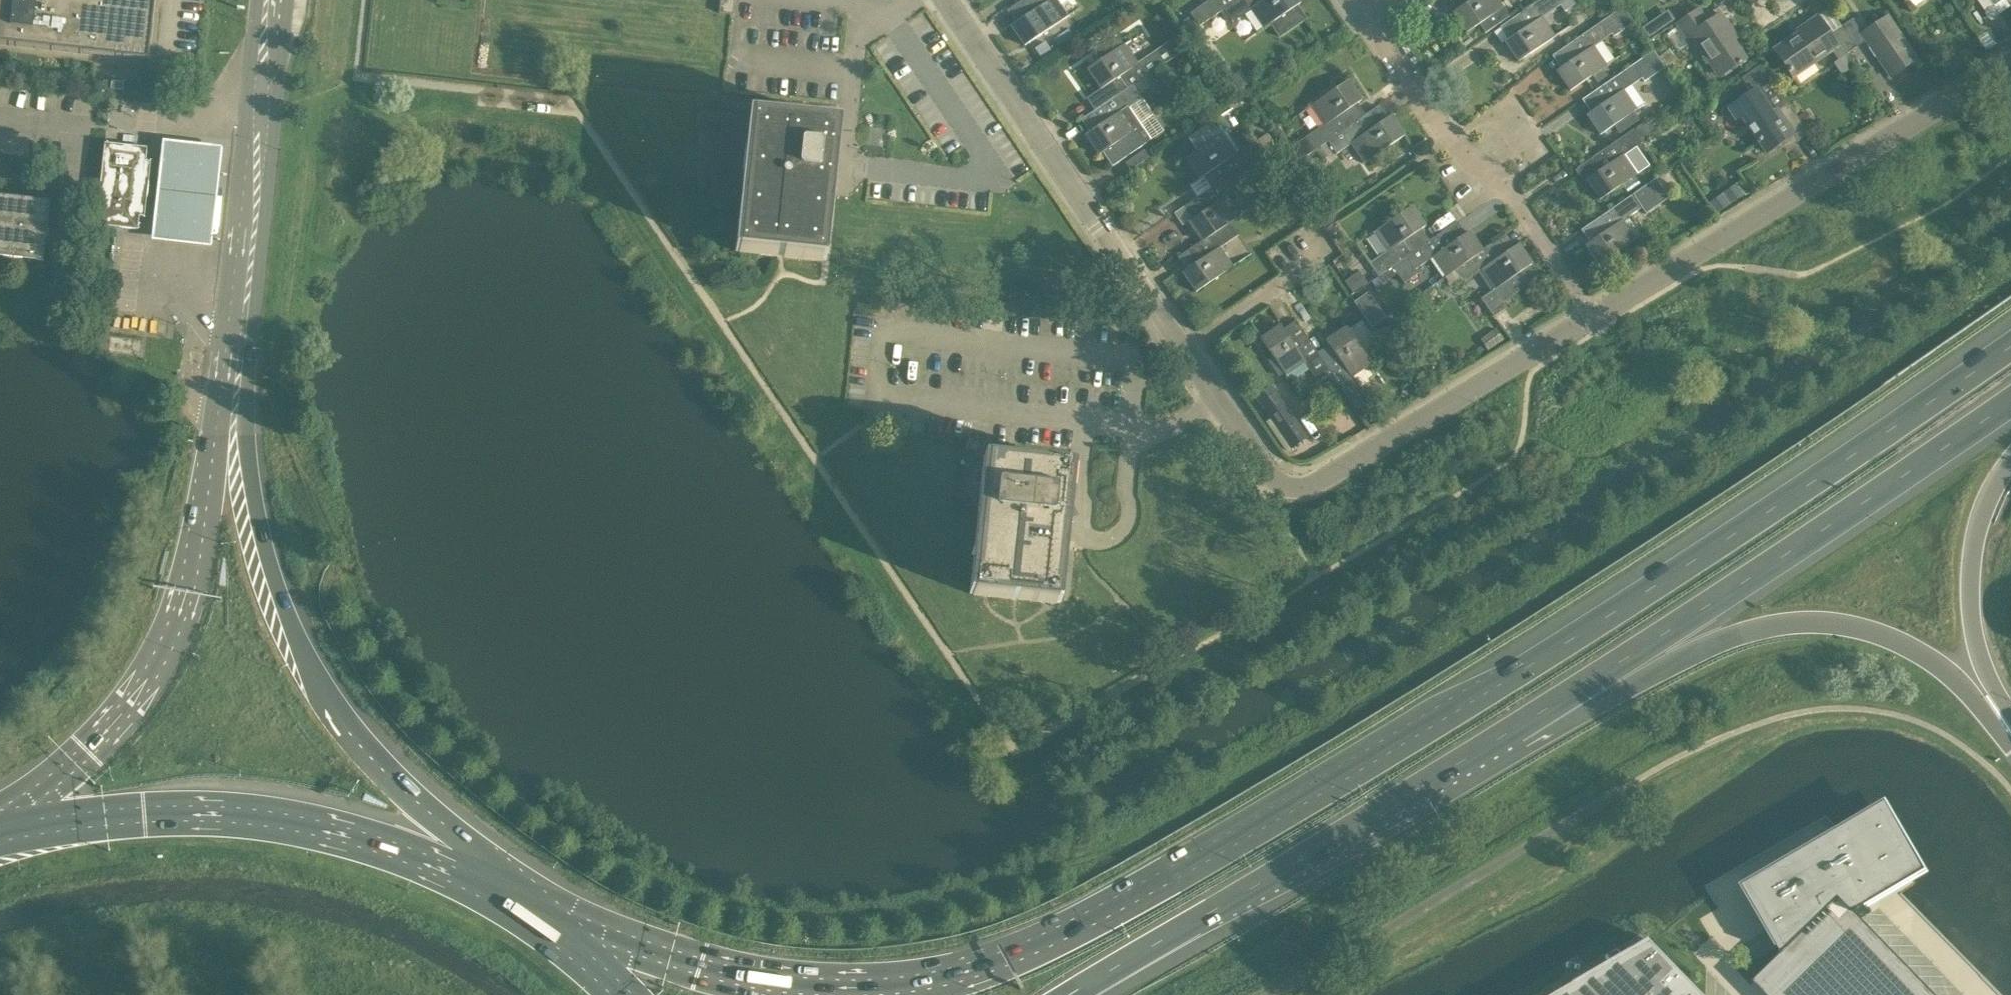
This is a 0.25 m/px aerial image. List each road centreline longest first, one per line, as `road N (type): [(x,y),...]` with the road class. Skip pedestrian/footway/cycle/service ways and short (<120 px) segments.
road 1 (motorway): [(2010,344),(1492,689),(1141,896),(989,965),(837,984)]
road 2 (tertiary): [(489,881),(439,820),(351,737),(304,660),(259,516),(245,437),(248,377),(237,349)]
road 3 (motorway): [(1514,728),(2010,401)]
road 4 (residential): [(1280,484),(944,0)]
road 5 (motorway): [(1514,728),(1728,637),(1809,620),(1905,640),(1955,677),(2010,745)]
road 6 (tertiary): [(237,349),(221,385),(199,541),(173,629),(131,705),(88,754),(0,816)]
road 7 (motorway): [(1068,994),(1514,728)]
road 8 (trunk): [(489,881),(296,821),(235,815),(83,817),(0,837)]
road 9 (residential): [(1593,316),(2010,62)]
road 10 (residential): [(1593,316),(1515,199),(1441,135),(1358,11)]
road 11 (residential): [(1280,484),(1311,484),(1593,316)]
road 12 (tertiary): [(237,349),(270,0)]
road 13 (trunk): [(837,984),(699,964),(552,921)]
road 14 (motorway): [(2010,714),(1974,640),(1971,596),(1987,502),(2010,462)]

